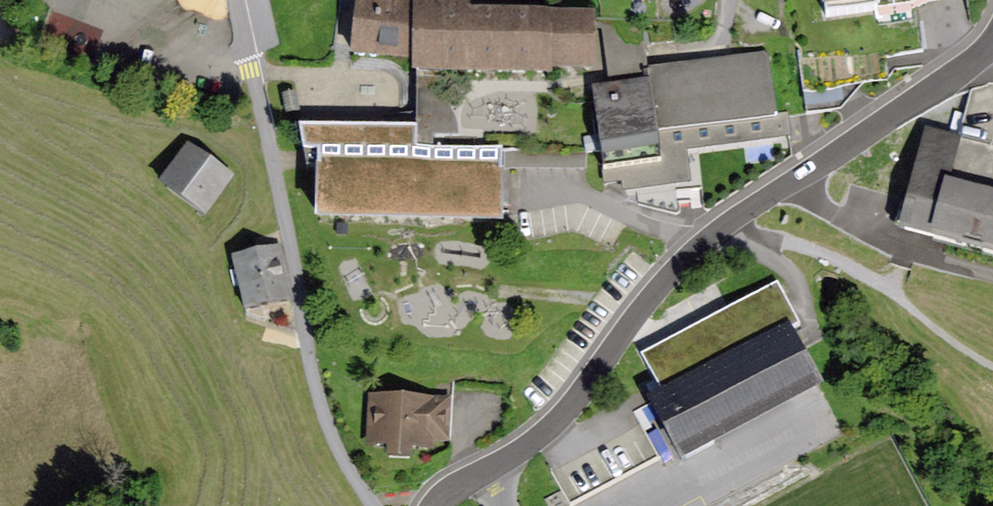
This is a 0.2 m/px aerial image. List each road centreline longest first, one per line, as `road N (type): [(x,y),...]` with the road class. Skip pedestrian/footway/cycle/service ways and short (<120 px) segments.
road 1 (unclassified): [(992,43),(937,89),(700,231),(544,427),(446,485),(428,505)]
road 2 (track): [(371,505),(343,461),(307,361),(235,0)]

